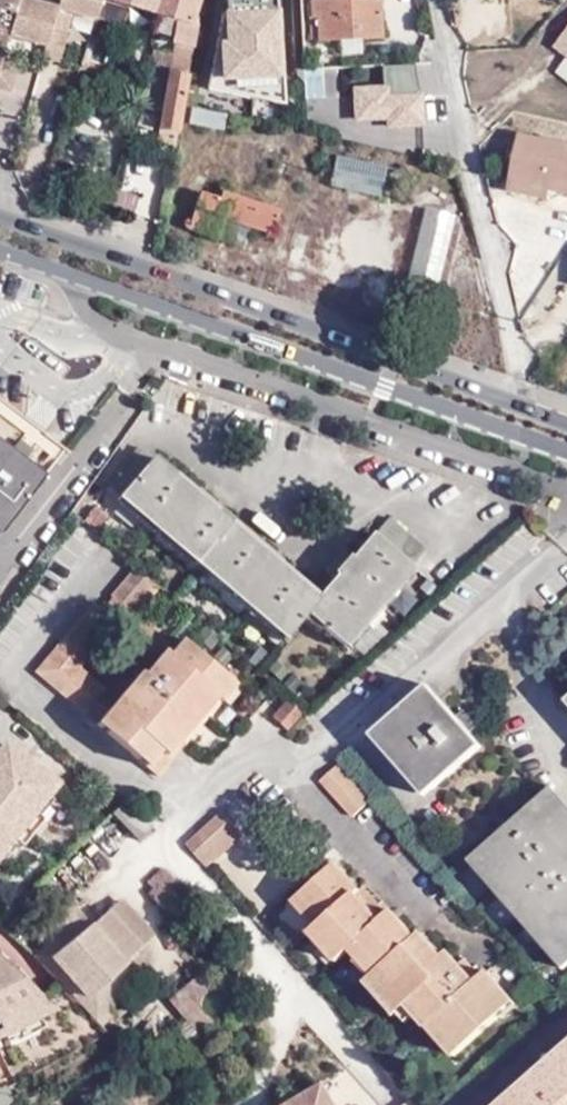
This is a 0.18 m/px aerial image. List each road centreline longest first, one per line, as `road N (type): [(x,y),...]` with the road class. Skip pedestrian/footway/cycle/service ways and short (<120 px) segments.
road 1 (primary): [(0,251),(566,452)]
road 2 (primary): [(525,406),(0,220)]
road 3 (residential): [(429,0),(525,406)]

